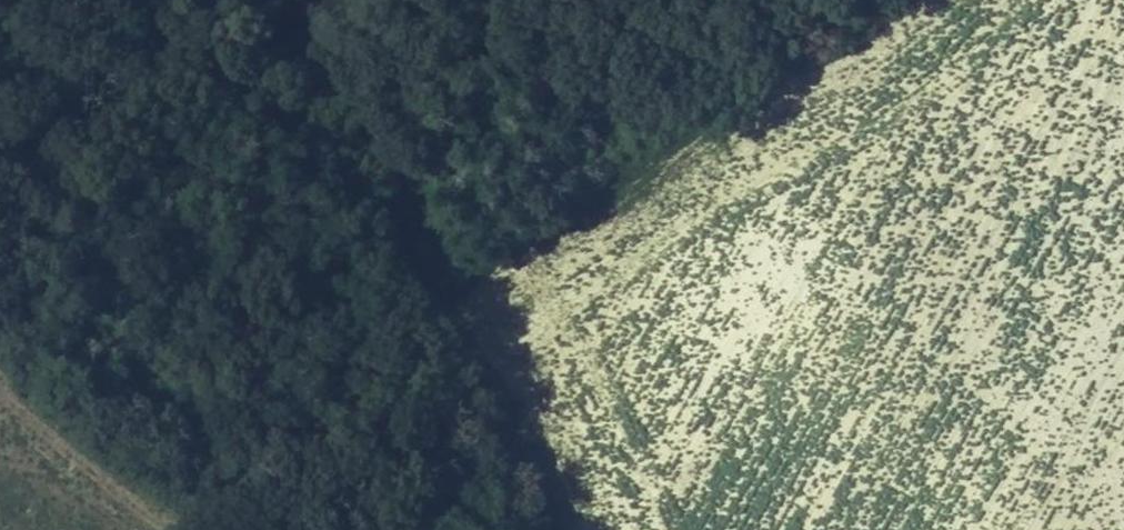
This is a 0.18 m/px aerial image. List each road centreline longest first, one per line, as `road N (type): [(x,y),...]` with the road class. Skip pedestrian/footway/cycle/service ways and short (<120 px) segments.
road 1 (track): [(483,529),(489,478),(474,429),(421,336),(318,199),(256,0)]
road 2 (track): [(0,232),(335,529)]

